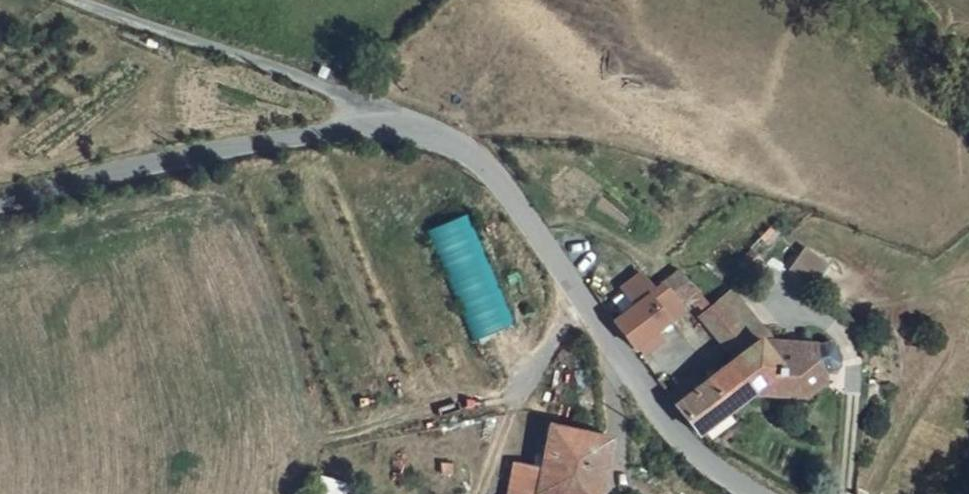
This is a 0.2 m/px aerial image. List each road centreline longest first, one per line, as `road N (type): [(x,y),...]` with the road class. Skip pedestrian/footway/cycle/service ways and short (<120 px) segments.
road 1 (unclassified): [(403,126),(483,159),(674,435),(745,493)]
road 2 (unclassified): [(0,211),(403,126)]
road 3 (unclassified): [(403,126),(346,95),(80,0)]
road 4 (track): [(580,295),(519,390),(481,493)]

